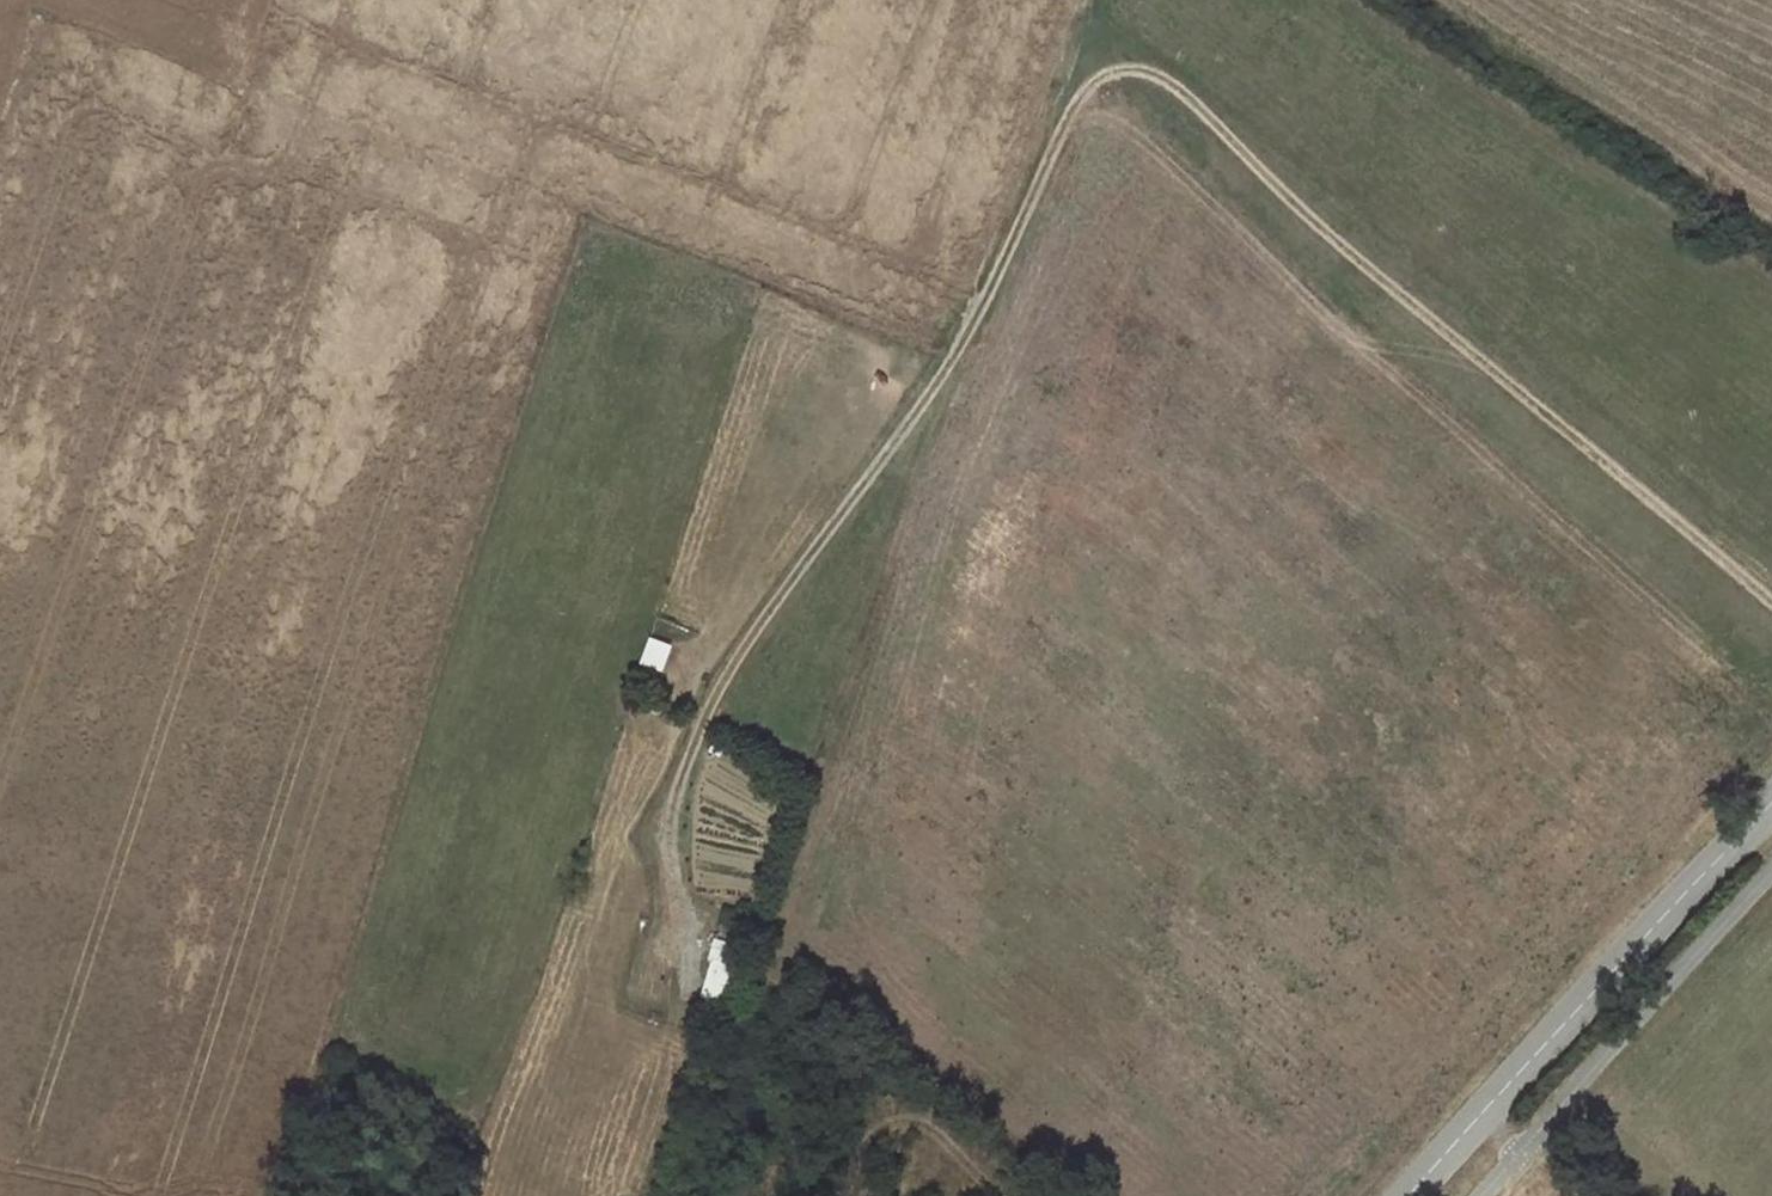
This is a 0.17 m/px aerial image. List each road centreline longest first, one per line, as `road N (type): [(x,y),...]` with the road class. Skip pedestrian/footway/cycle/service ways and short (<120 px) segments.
road 1 (track): [(1771,606),(1417,309),(1180,92),(1142,71),(1105,76),(1081,98),(985,303),(872,474),(742,643),(689,751),(669,851),(694,948),(632,1195)]
road 2 (unclassified): [(1409,1195),(1771,801)]
road 3 (track): [(489,1195),(597,877),(630,851)]

